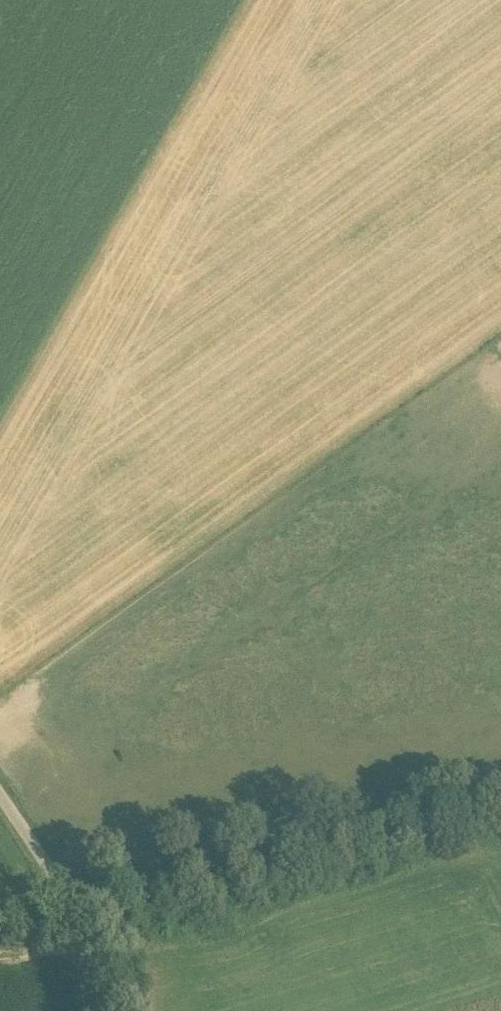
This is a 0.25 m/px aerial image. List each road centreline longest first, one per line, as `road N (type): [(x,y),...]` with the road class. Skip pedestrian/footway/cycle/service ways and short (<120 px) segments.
road 1 (unclassified): [(114,1010),(73,909),(0,783)]

